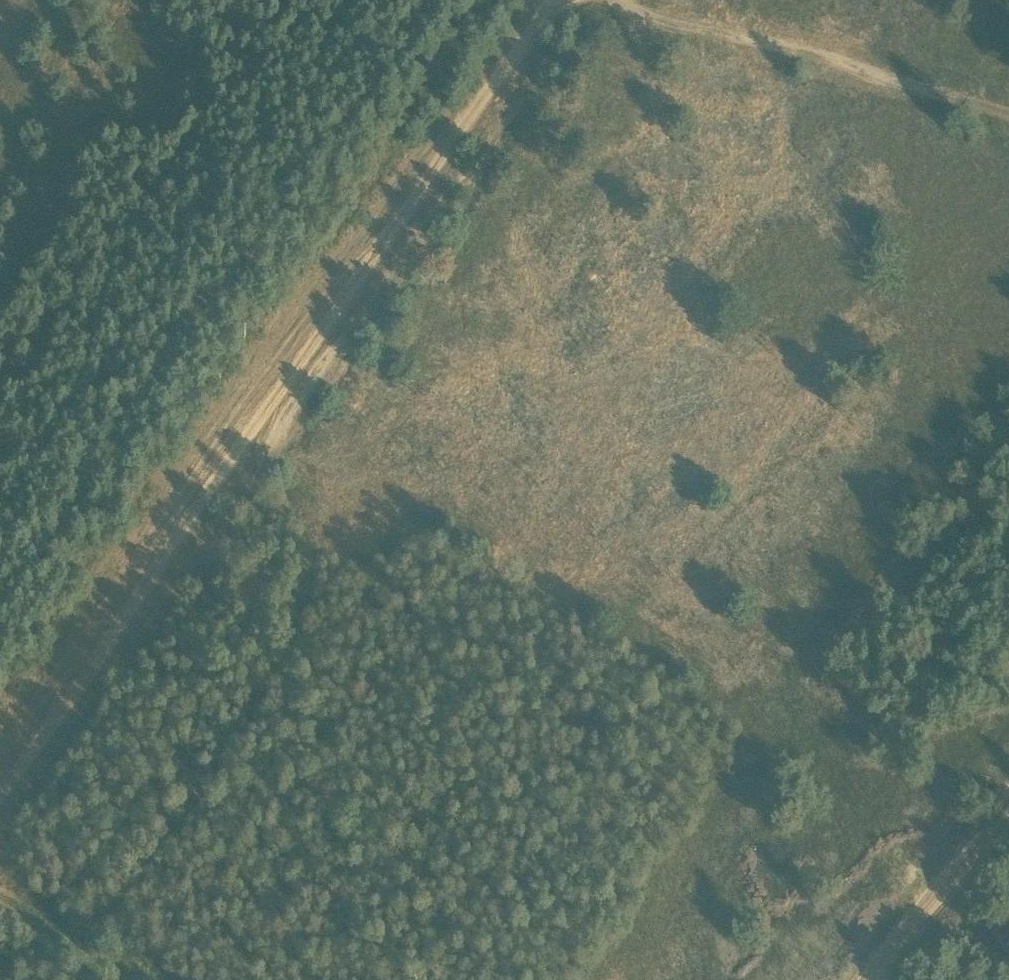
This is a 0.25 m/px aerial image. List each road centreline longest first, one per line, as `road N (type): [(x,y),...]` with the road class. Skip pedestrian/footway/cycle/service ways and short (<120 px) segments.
road 1 (track): [(0,790),(554,0)]
road 2 (track): [(622,0),(715,33),(905,77),(1008,115)]
road 3 (track): [(1008,806),(871,979)]
road 4 (track): [(146,979),(0,895)]

